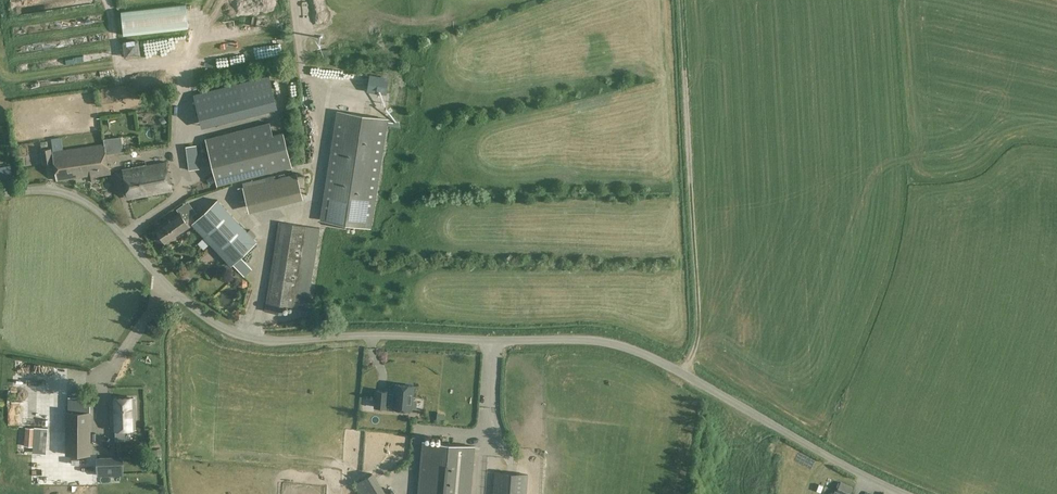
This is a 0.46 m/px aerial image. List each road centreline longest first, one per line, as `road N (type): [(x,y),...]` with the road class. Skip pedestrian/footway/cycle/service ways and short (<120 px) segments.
road 1 (unclassified): [(902,493),(680,373),(603,342),(250,339),(224,331),(81,200),(57,190),(0,195)]

